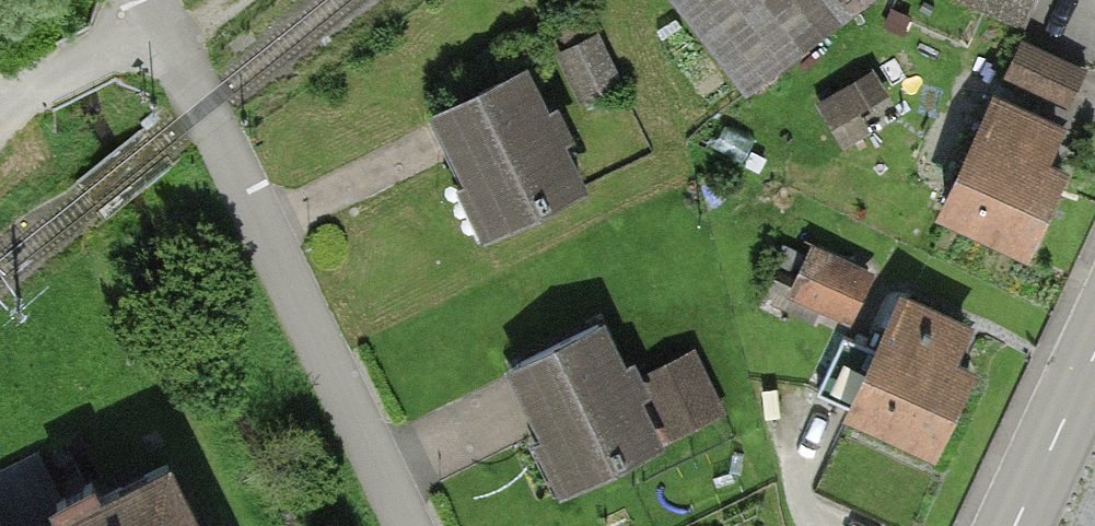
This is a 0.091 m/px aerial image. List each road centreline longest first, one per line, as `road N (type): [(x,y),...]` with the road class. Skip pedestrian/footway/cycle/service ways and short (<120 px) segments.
road 1 (unclassified): [(407,525),(166,34)]
road 2 (unclassified): [(0,119),(37,83),(101,53),(166,34)]
road 3 (tertiary): [(1015,525),(1094,355)]

